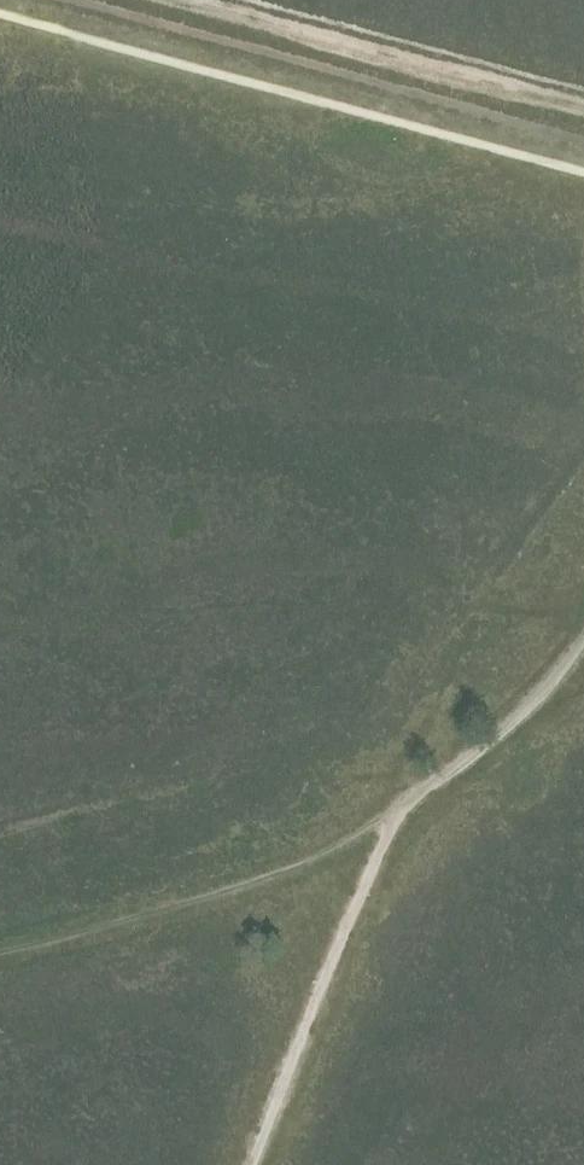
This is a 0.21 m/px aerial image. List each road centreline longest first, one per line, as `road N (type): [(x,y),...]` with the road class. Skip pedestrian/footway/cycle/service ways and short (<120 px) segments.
road 1 (track): [(583,141),(68,0)]

